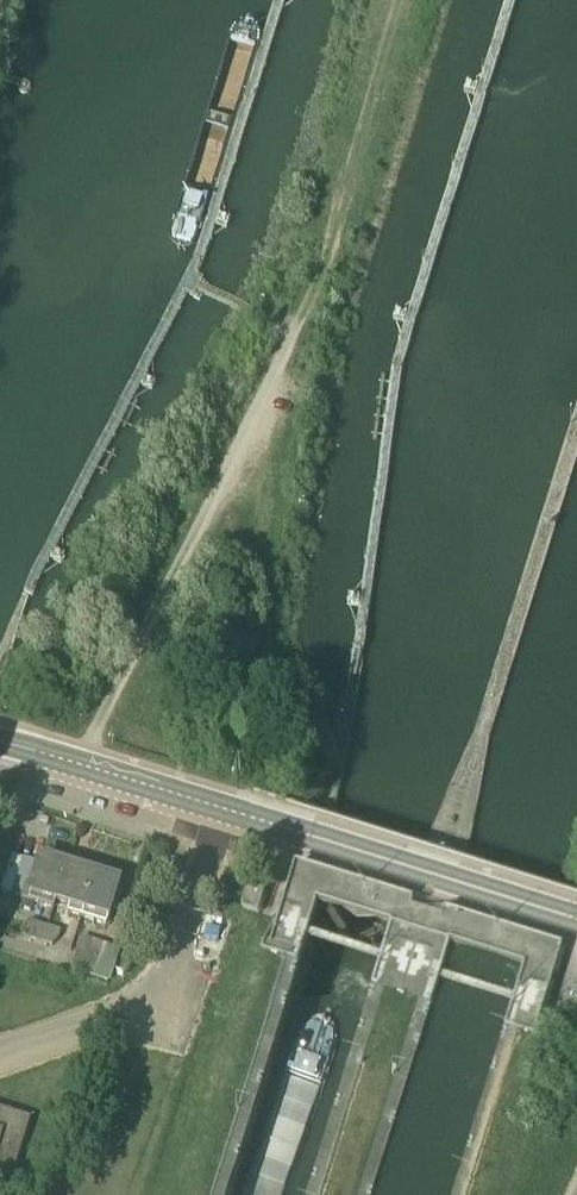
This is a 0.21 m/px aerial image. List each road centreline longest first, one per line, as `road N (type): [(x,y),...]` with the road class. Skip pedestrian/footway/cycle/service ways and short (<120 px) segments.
road 1 (tertiary): [(576,917),(0,740)]

